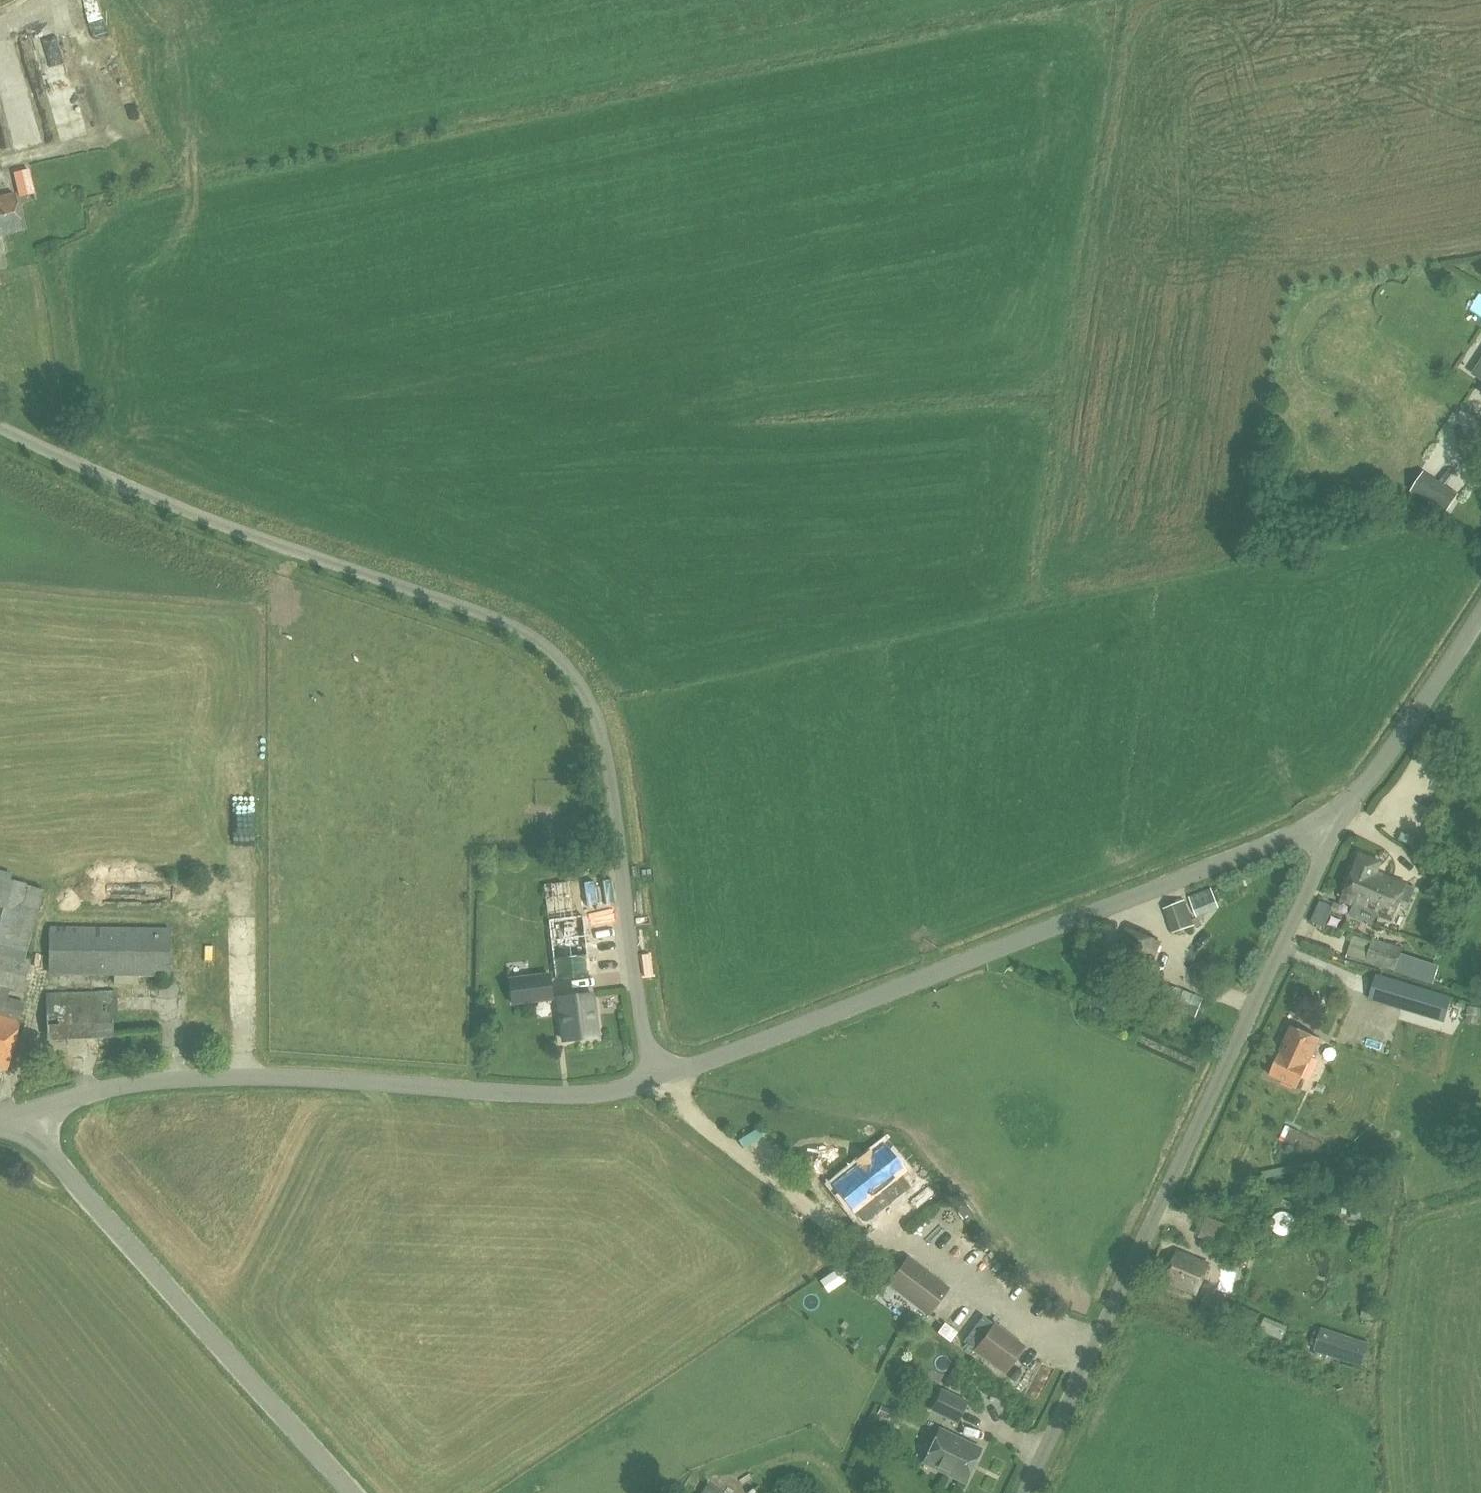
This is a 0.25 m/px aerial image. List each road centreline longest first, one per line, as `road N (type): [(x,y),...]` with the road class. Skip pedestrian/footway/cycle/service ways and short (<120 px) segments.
road 1 (unclassified): [(655,1078),(605,747),(577,681),(545,643),(496,618),(261,539),(0,426)]
road 2 (unclassified): [(1023,1492),(1343,814)]
road 3 (unclassified): [(655,1078),(1343,814)]
road 4 (unclassified): [(15,1116),(104,1089),(176,1082),(265,1077),(552,1097),(609,1094),(655,1078)]
road 5 (unclassified): [(350,1492),(15,1116)]
road 6 (unclassified): [(1343,814),(1480,605)]

